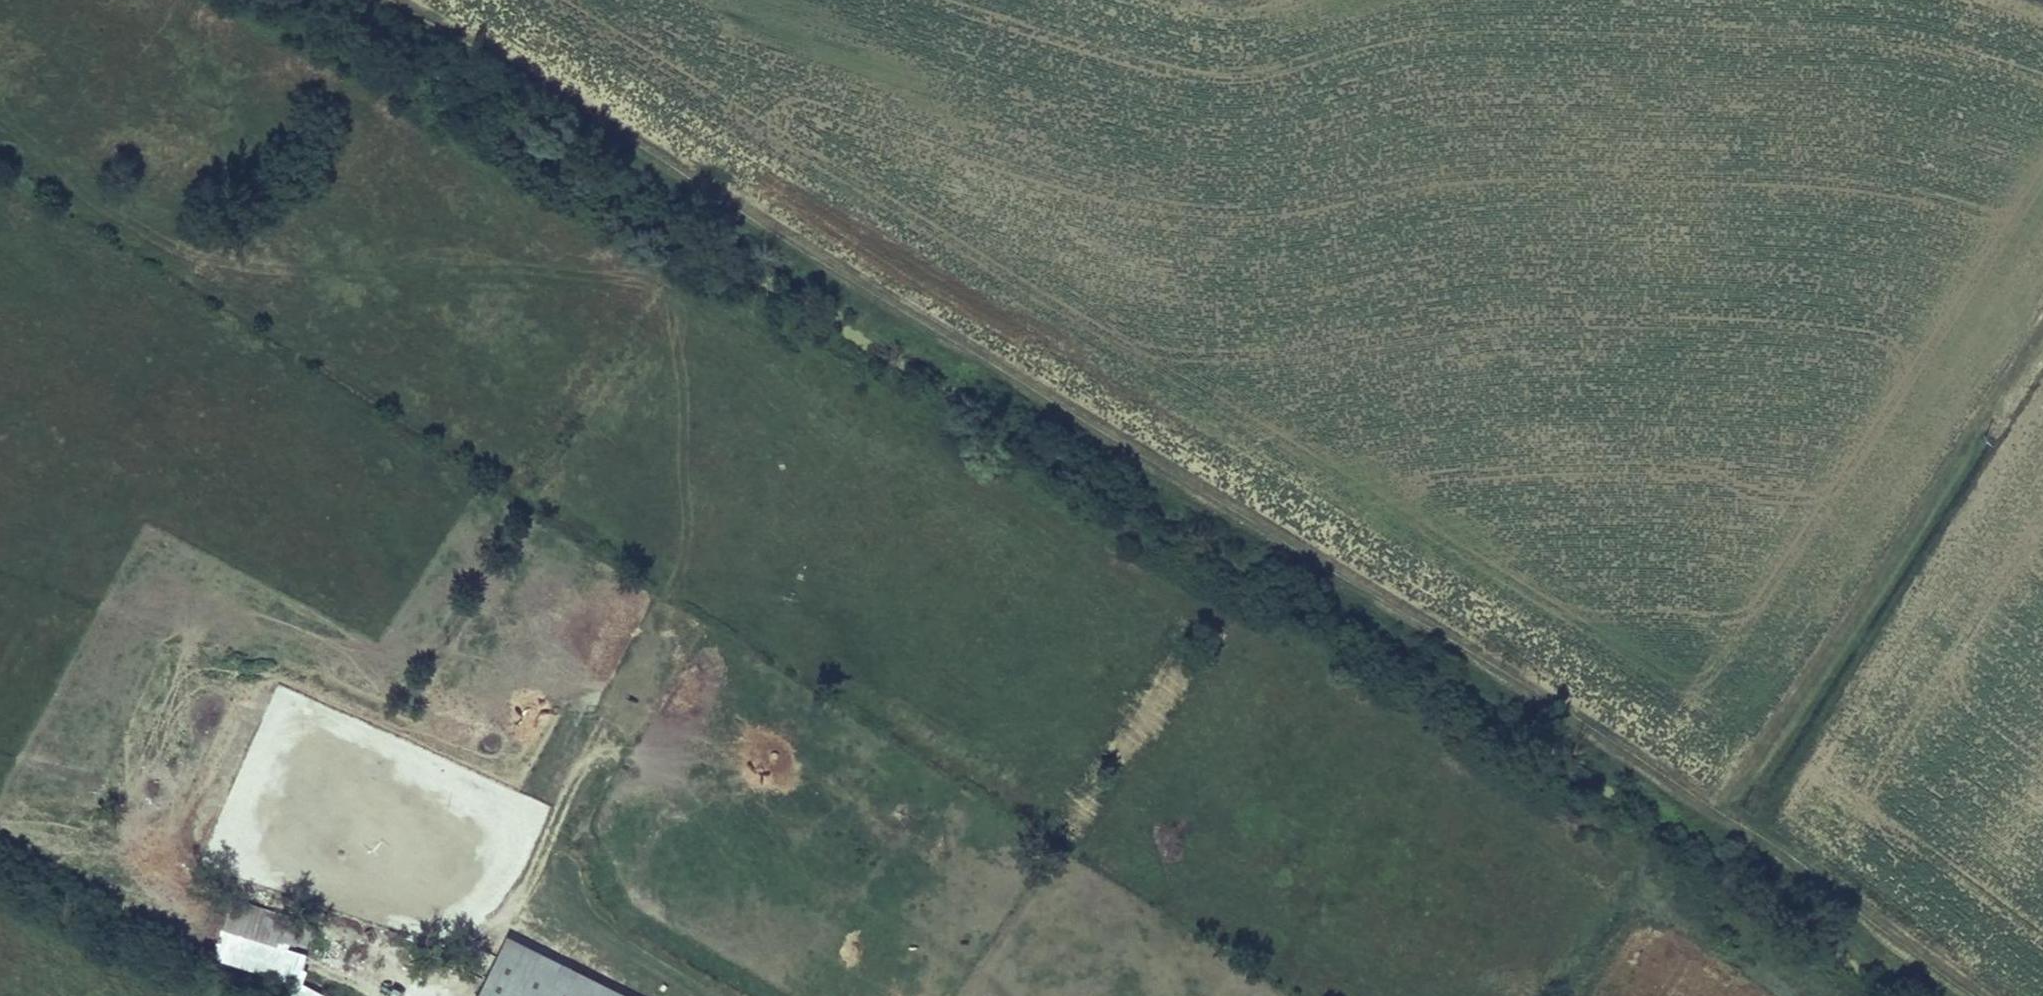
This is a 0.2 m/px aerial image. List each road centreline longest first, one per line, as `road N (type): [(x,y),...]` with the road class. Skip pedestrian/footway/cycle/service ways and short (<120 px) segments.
road 1 (track): [(1722,814),(1536,691),(372,0)]
road 2 (track): [(1971,995),(1722,814),(2042,321)]

